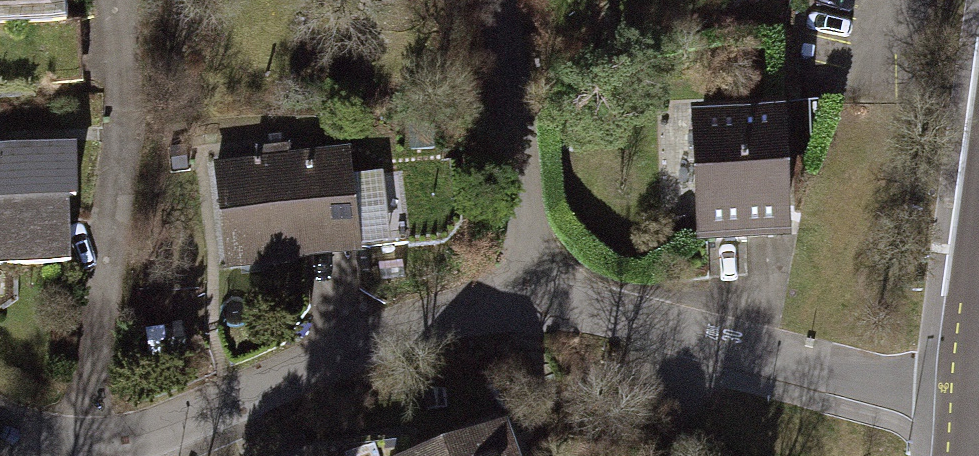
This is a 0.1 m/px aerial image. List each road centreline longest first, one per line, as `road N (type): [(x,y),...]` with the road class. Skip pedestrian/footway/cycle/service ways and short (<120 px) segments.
road 1 (residential): [(534,293),(407,331),(121,441),(81,445),(0,431)]
road 2 (residential): [(978,409),(534,293)]
road 3 (residential): [(534,293),(499,0)]

